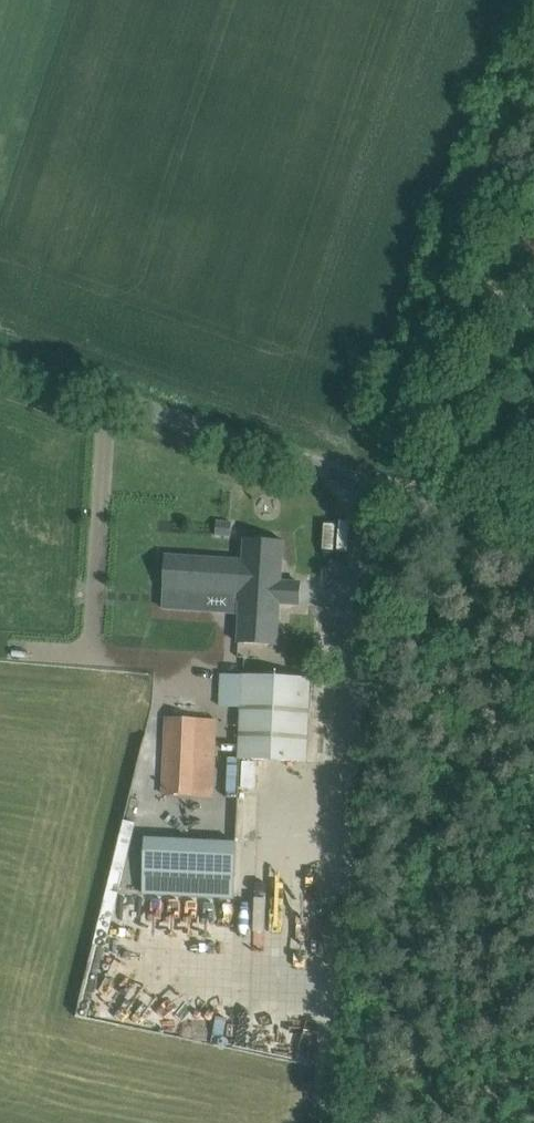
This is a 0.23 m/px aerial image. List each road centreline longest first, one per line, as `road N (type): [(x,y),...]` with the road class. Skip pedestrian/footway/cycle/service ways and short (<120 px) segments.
road 1 (unclassified): [(367,485),(344,937)]
road 2 (unclassified): [(367,485),(0,362)]
road 3 (track): [(332,1122),(344,937)]
road 4 (unclassified): [(533,541),(367,485)]

